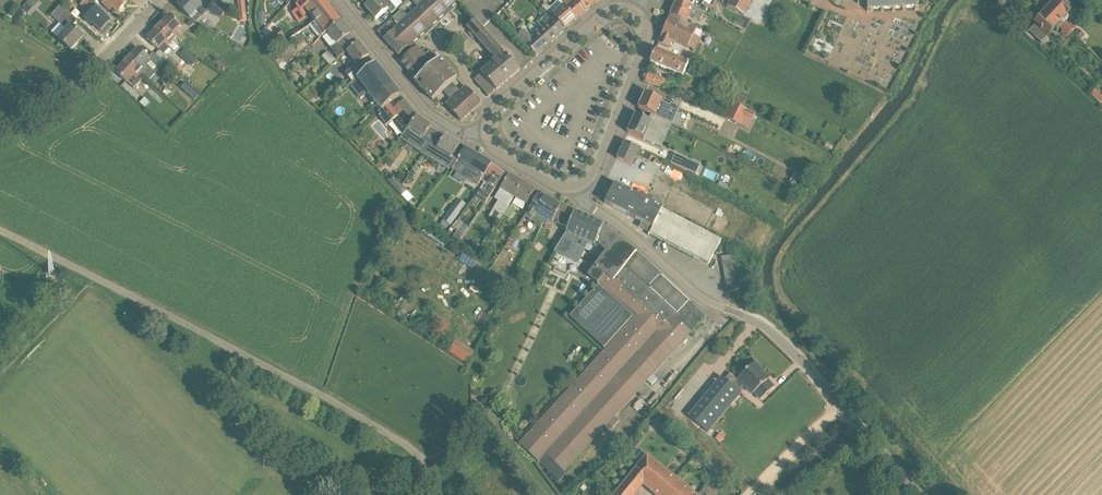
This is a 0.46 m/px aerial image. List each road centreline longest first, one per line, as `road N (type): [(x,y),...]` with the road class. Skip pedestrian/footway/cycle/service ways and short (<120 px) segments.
road 1 (unclassified): [(411,494),(427,464),(404,444),(0,230)]
road 2 (residential): [(739,314),(699,299),(586,204),(577,187)]
road 3 (tertiary): [(485,129),(461,131),(427,112),(336,0)]
road 4 (tertiary): [(577,187),(593,176),(647,36),(635,12)]
road 5 (residential): [(494,108),(601,12),(635,12)]
road 6 (unclassified): [(739,314),(787,346),(840,406)]

